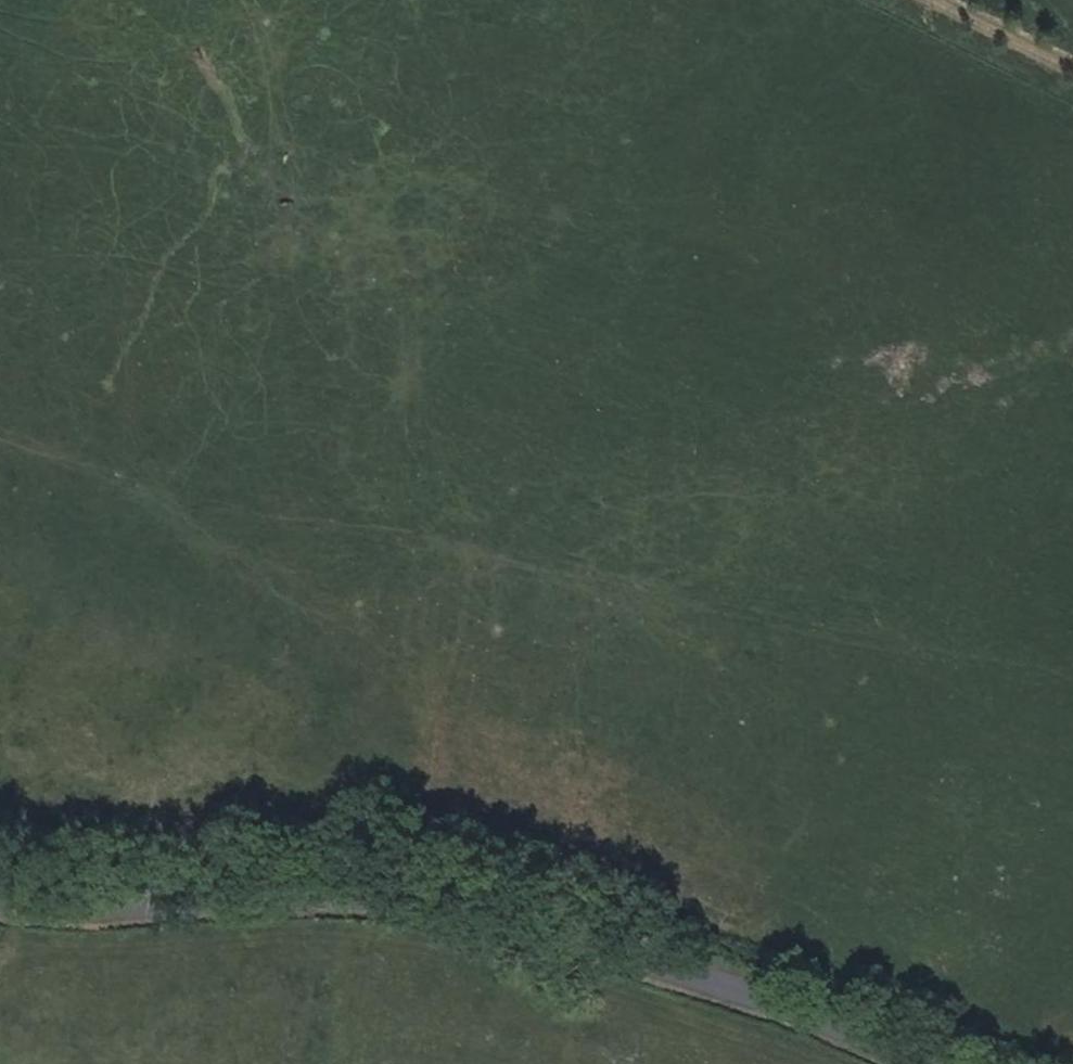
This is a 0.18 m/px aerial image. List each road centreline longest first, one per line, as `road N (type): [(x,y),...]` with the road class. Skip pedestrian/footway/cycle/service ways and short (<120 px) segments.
road 1 (unclassified): [(0,907),(102,918),(324,909),(548,933),(930,1063)]

